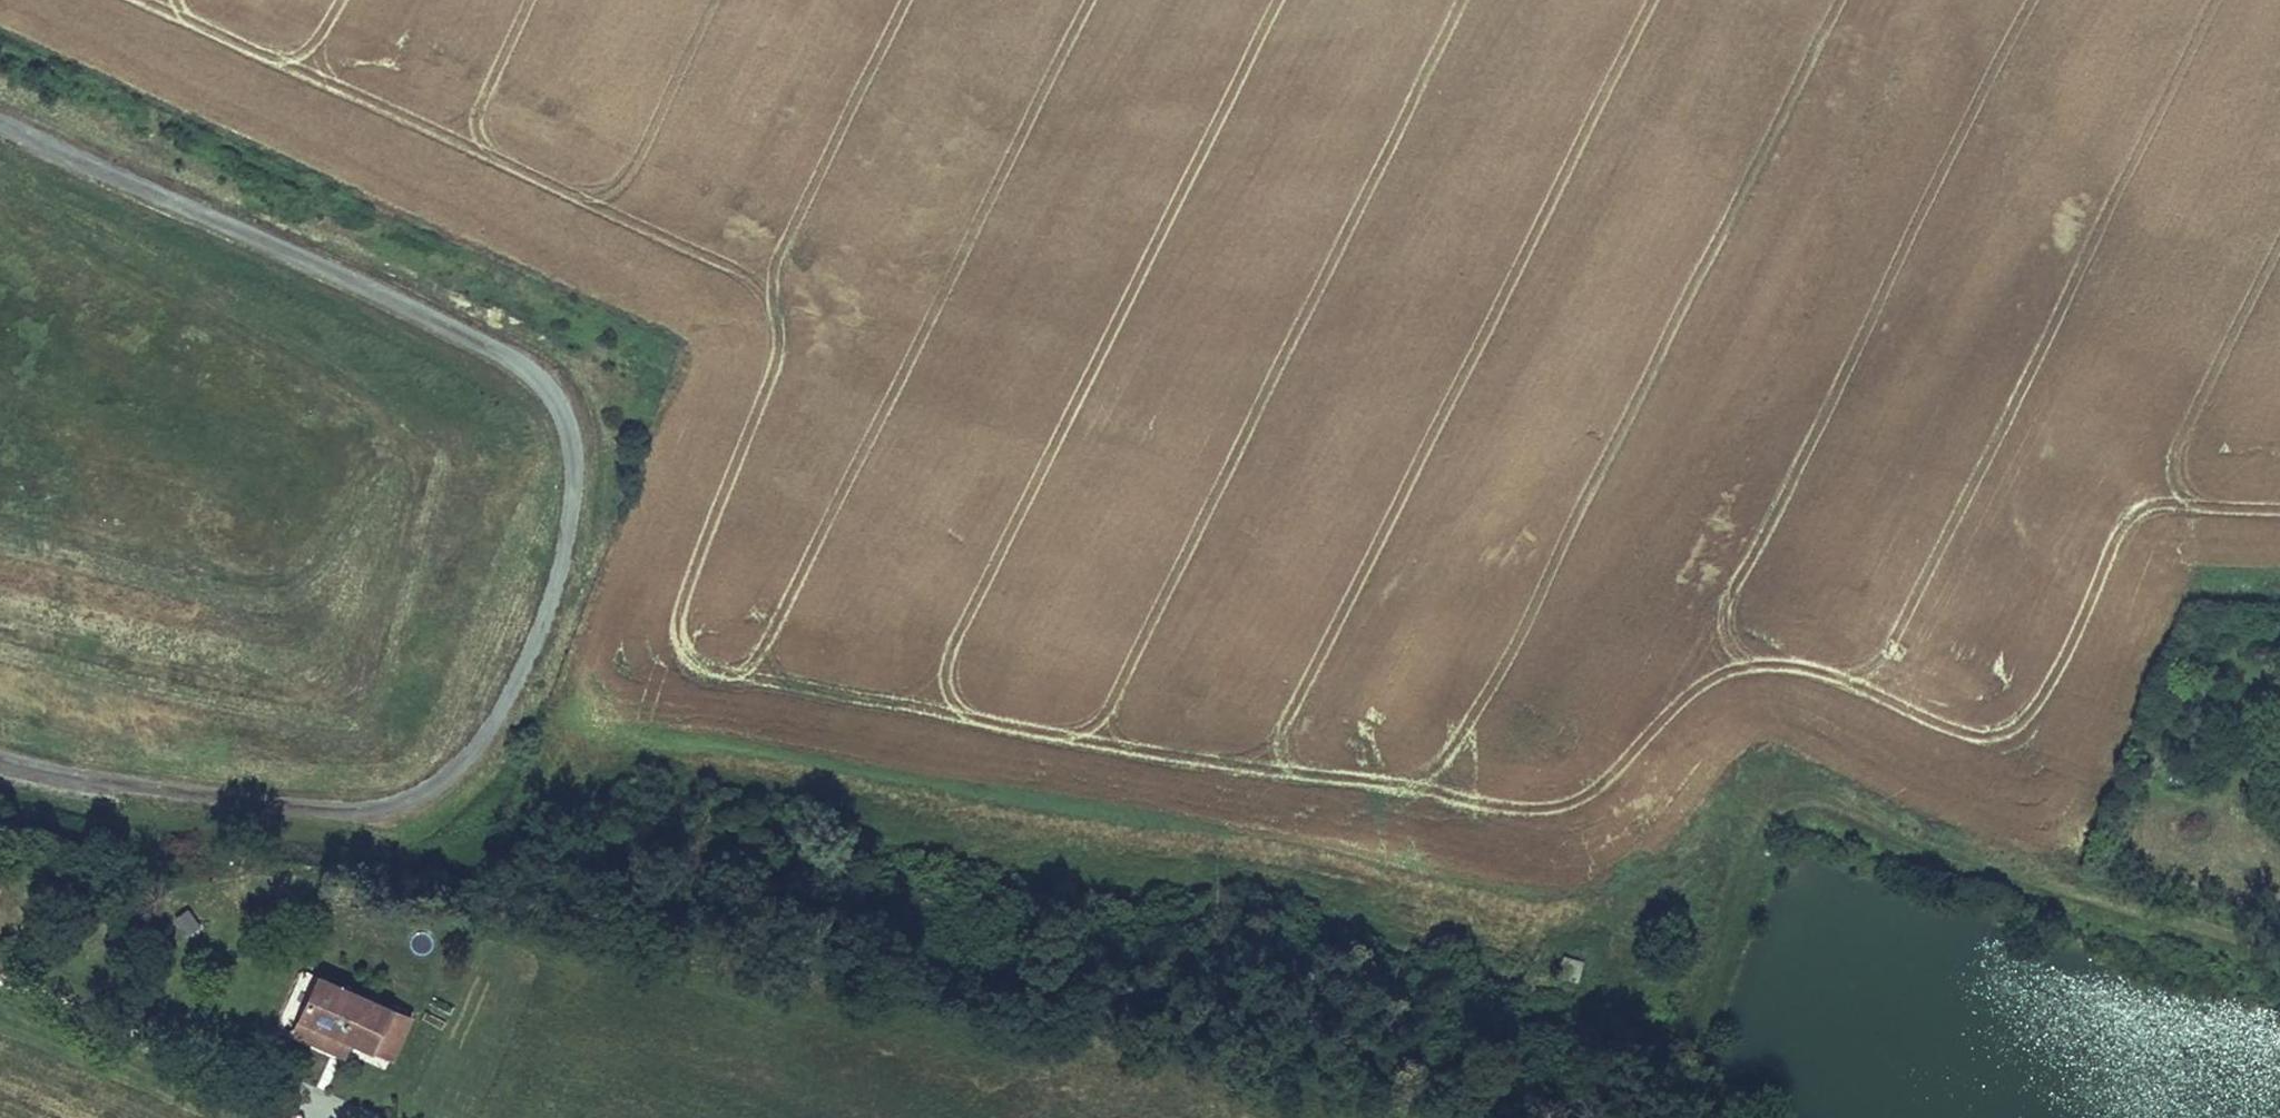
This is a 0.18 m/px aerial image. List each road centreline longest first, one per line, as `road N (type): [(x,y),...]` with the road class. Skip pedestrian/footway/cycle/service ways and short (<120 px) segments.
road 1 (unclassified): [(0,125),(510,361),(557,406),(575,464),(553,597),(508,710),(482,745),(427,792),(343,812),(93,784),(0,764)]

